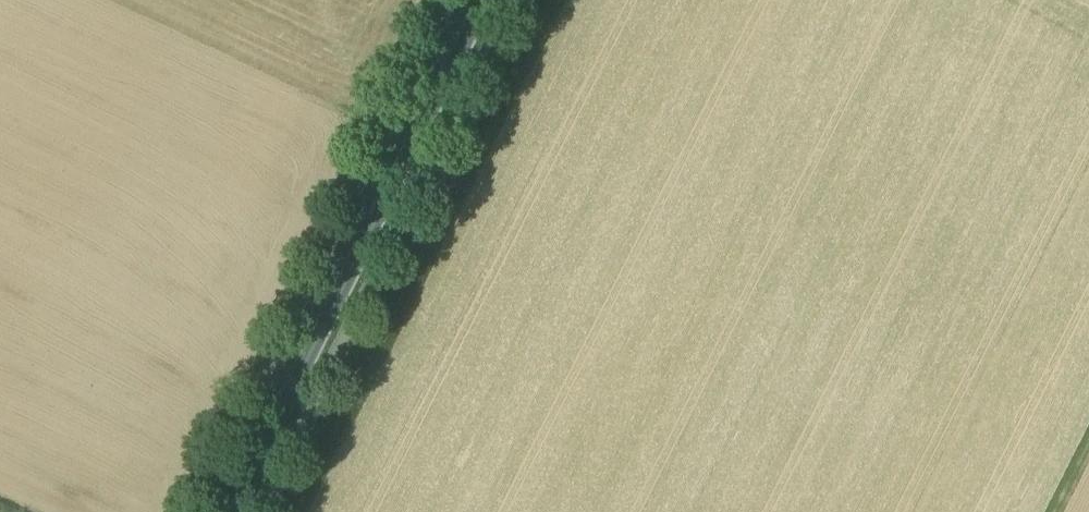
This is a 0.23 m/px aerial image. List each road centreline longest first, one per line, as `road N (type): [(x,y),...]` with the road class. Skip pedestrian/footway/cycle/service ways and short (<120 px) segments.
road 1 (primary): [(225,511),(477,0)]

